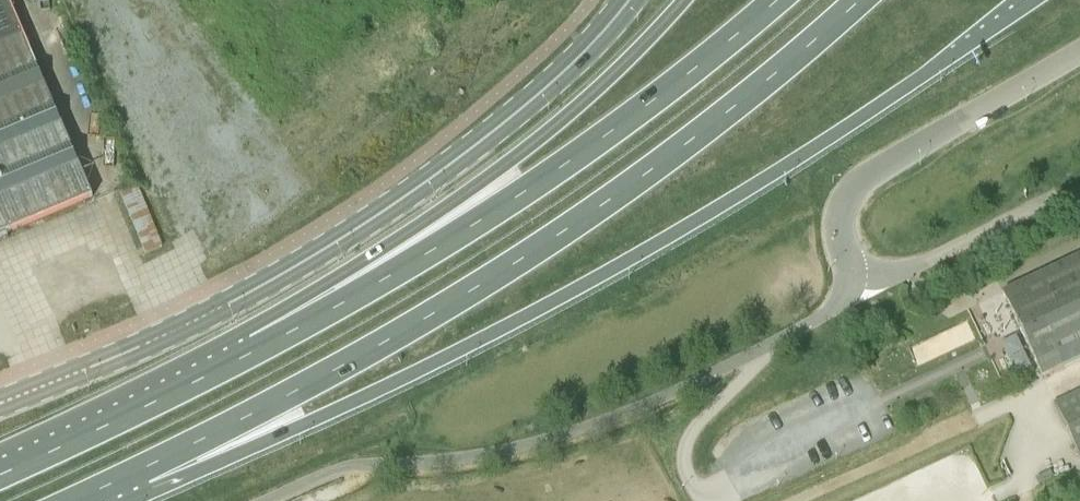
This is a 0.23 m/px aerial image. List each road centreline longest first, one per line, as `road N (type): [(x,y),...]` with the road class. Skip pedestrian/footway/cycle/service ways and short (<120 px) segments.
road 1 (trunk): [(144,469),(309,422),(603,275),(756,187),(1033,0)]
road 2 (trunk): [(144,469),(442,311),(603,206),(757,91),(861,0)]
road 3 (tertiary): [(630,0),(553,83),(342,238),(186,326),(0,405)]
road 4 (trunk): [(777,0),(487,217),(254,352)]
road 5 (trunk): [(682,0),(590,97),(254,352)]
road 6 (unclassified): [(869,292),(839,221),(851,190),(1079,54)]
road 7 (trunk): [(254,352),(0,475)]

